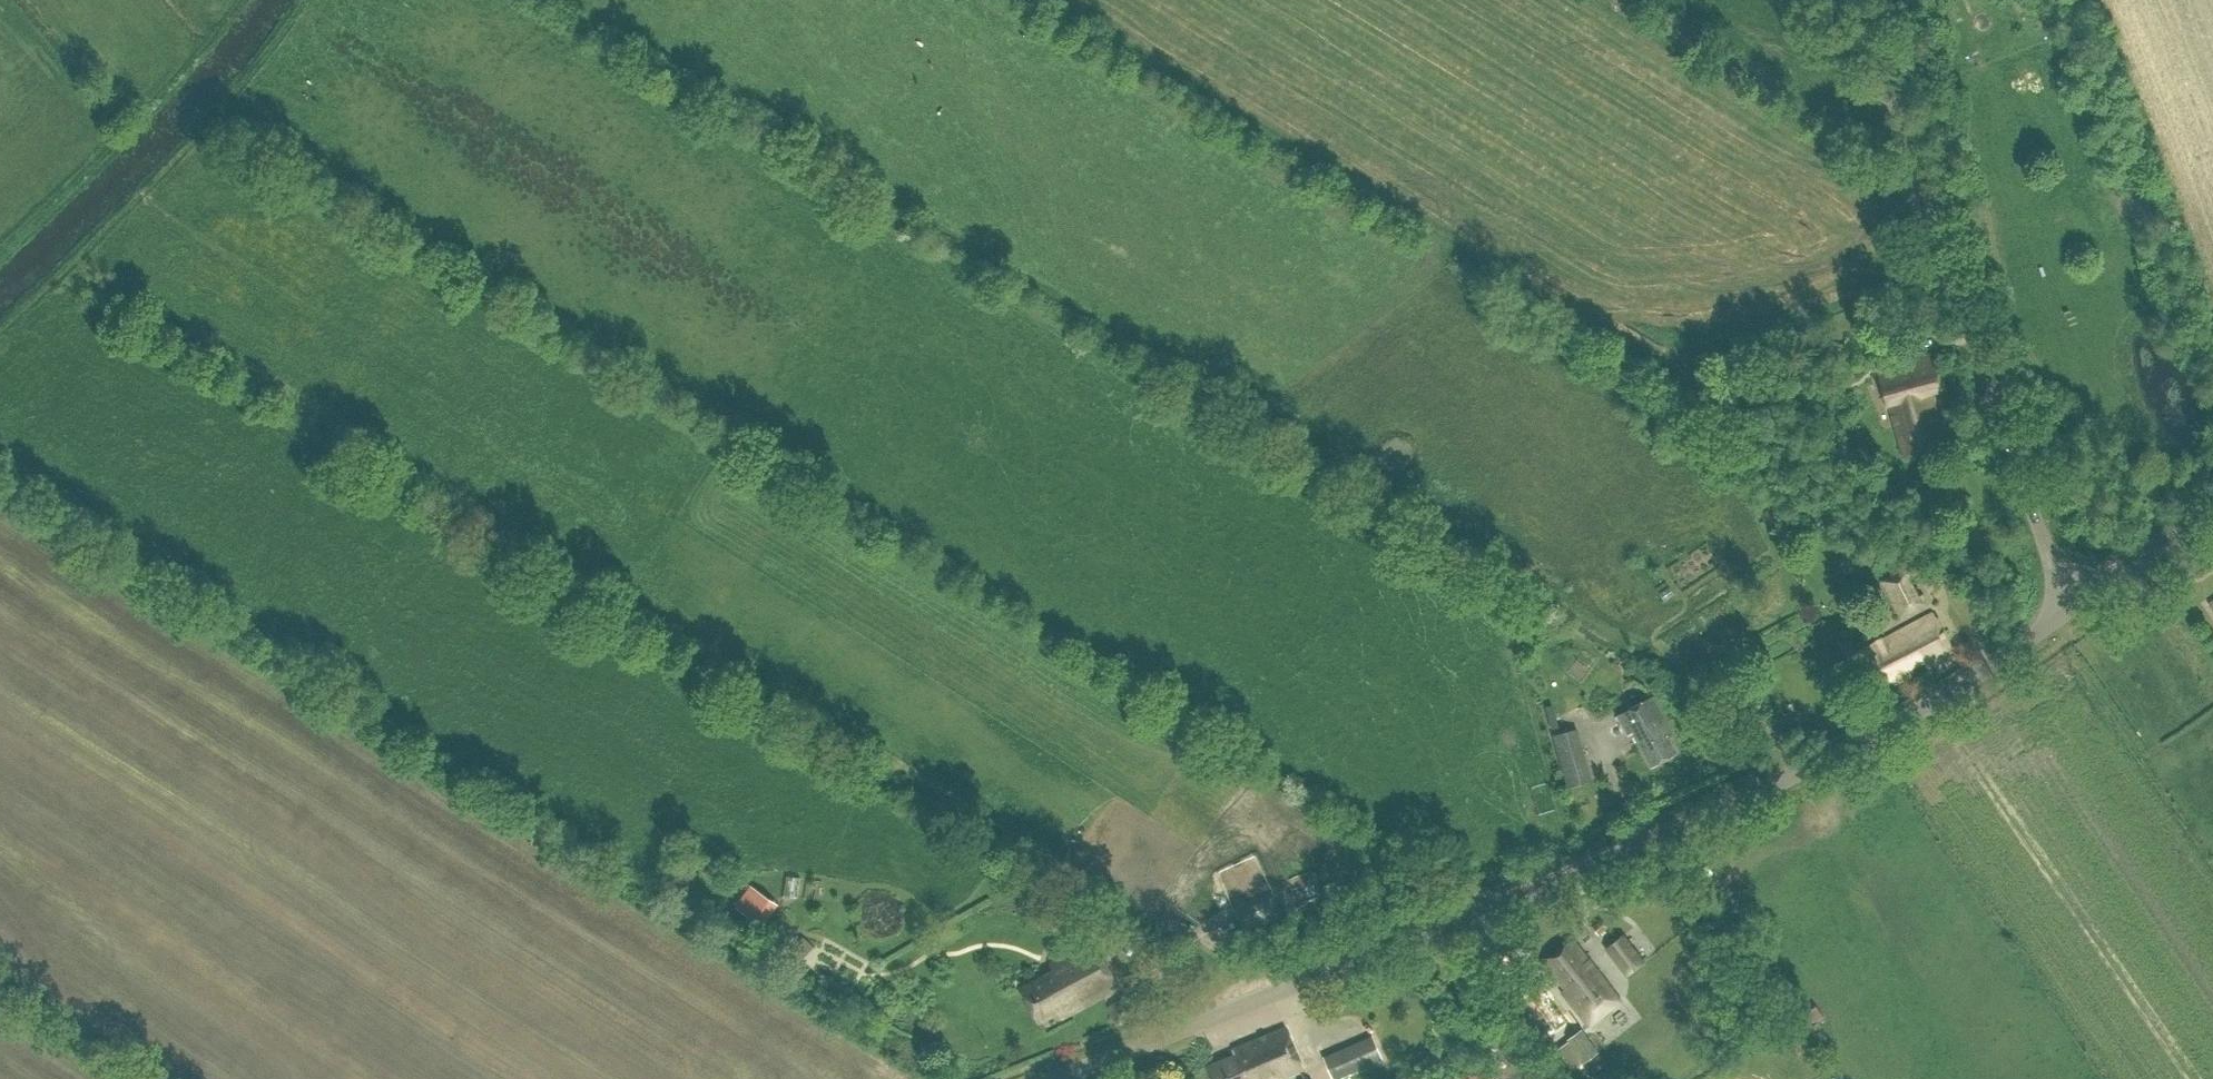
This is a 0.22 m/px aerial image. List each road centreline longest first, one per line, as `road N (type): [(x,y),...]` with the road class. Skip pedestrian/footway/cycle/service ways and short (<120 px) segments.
road 1 (unclassified): [(1052,1078),(1549,886),(1894,722),(2069,609)]
road 2 (unclassified): [(2069,609),(1857,0)]
road 3 (unclassified): [(2069,609),(2212,501)]

